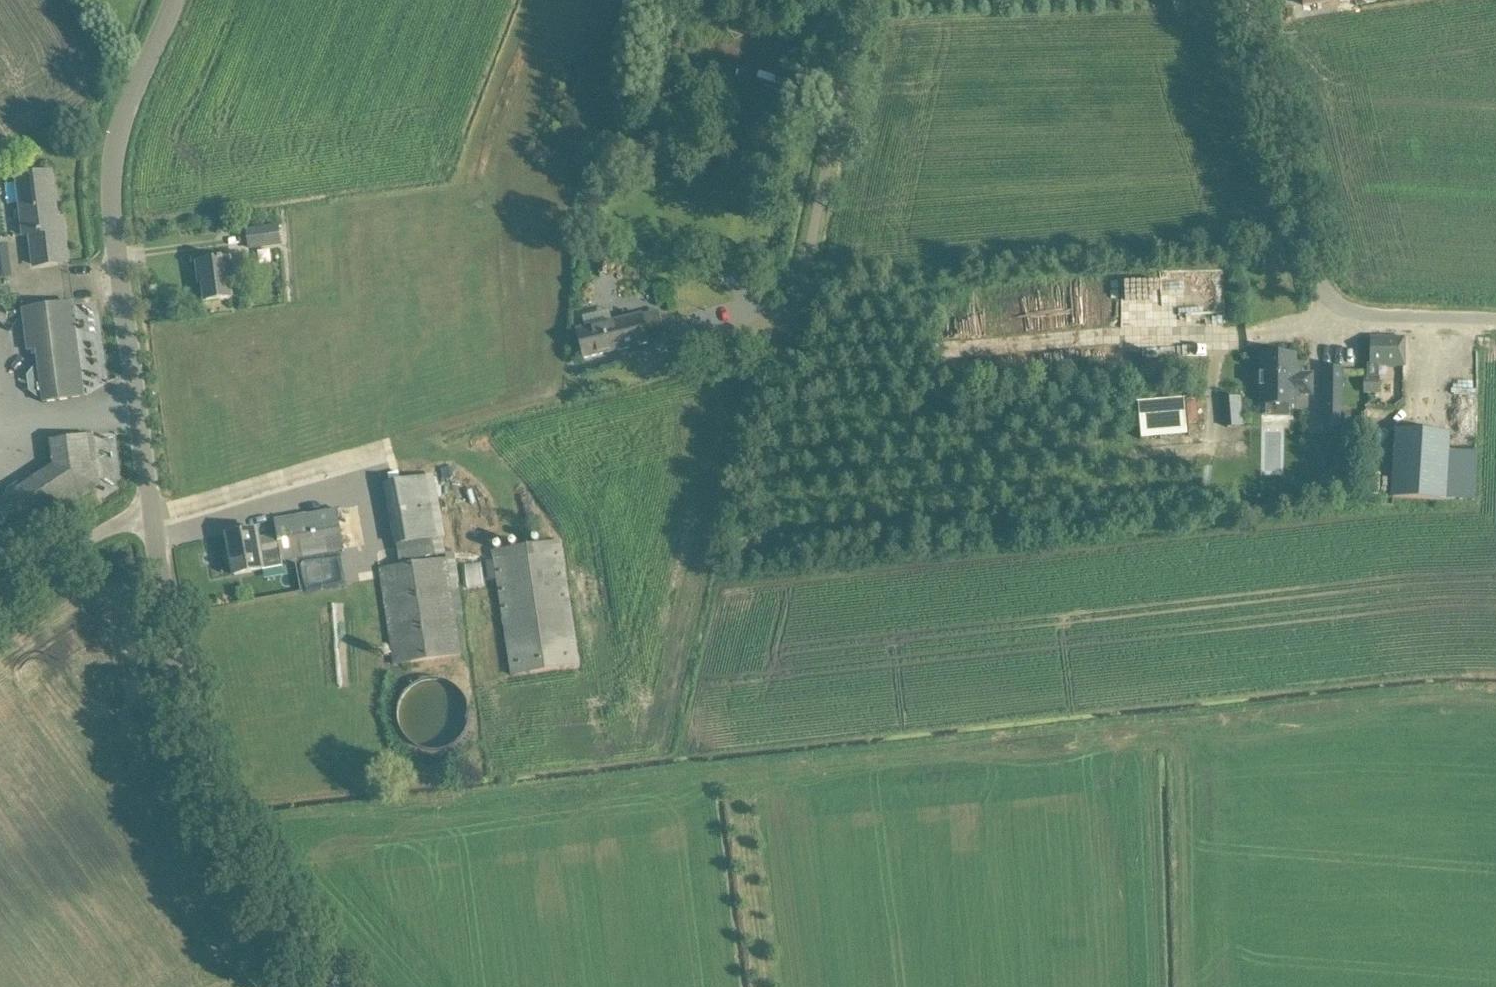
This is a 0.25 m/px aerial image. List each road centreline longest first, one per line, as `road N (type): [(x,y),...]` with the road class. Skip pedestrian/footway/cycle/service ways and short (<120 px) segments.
road 1 (tertiary): [(346,986),(242,870),(211,816),(150,512)]
road 2 (tertiary): [(150,512),(113,202),(119,145),(178,0)]
road 3 (unclassified): [(1495,325),(1337,310),(1312,273),(1241,0)]
road 4 (unclassified): [(649,357),(782,324),(802,294),(863,0)]
road 5 (unclassified): [(0,599),(98,535),(150,512)]

